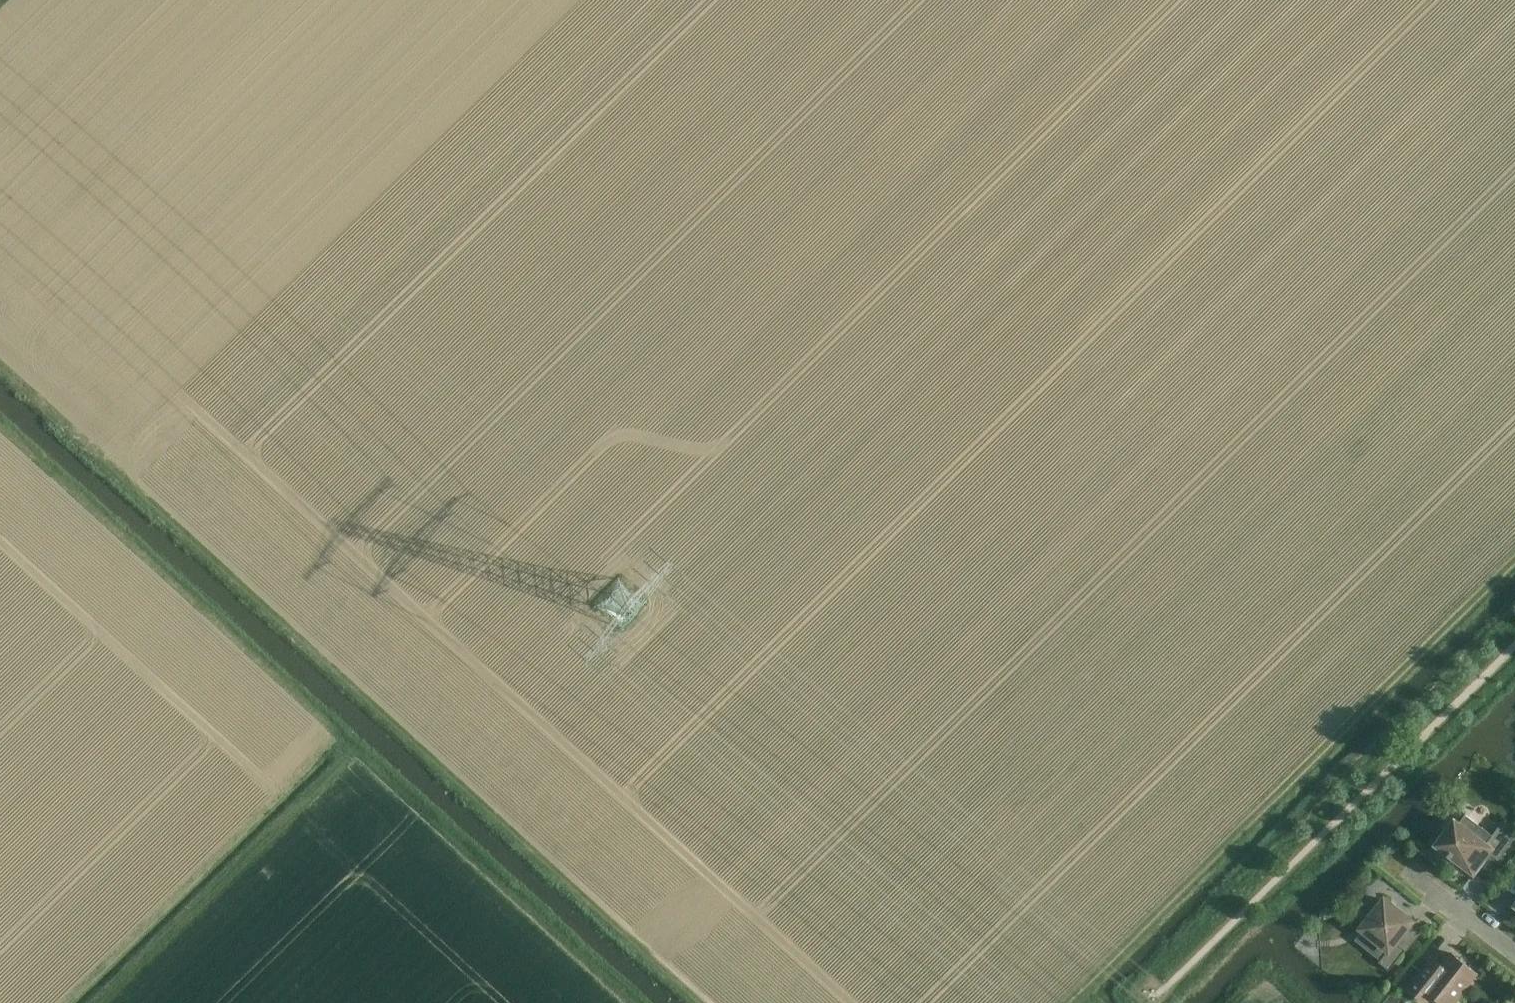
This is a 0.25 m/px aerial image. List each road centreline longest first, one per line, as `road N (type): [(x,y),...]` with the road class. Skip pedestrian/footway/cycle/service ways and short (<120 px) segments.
road 1 (residential): [(1514,952),(1409,869)]

